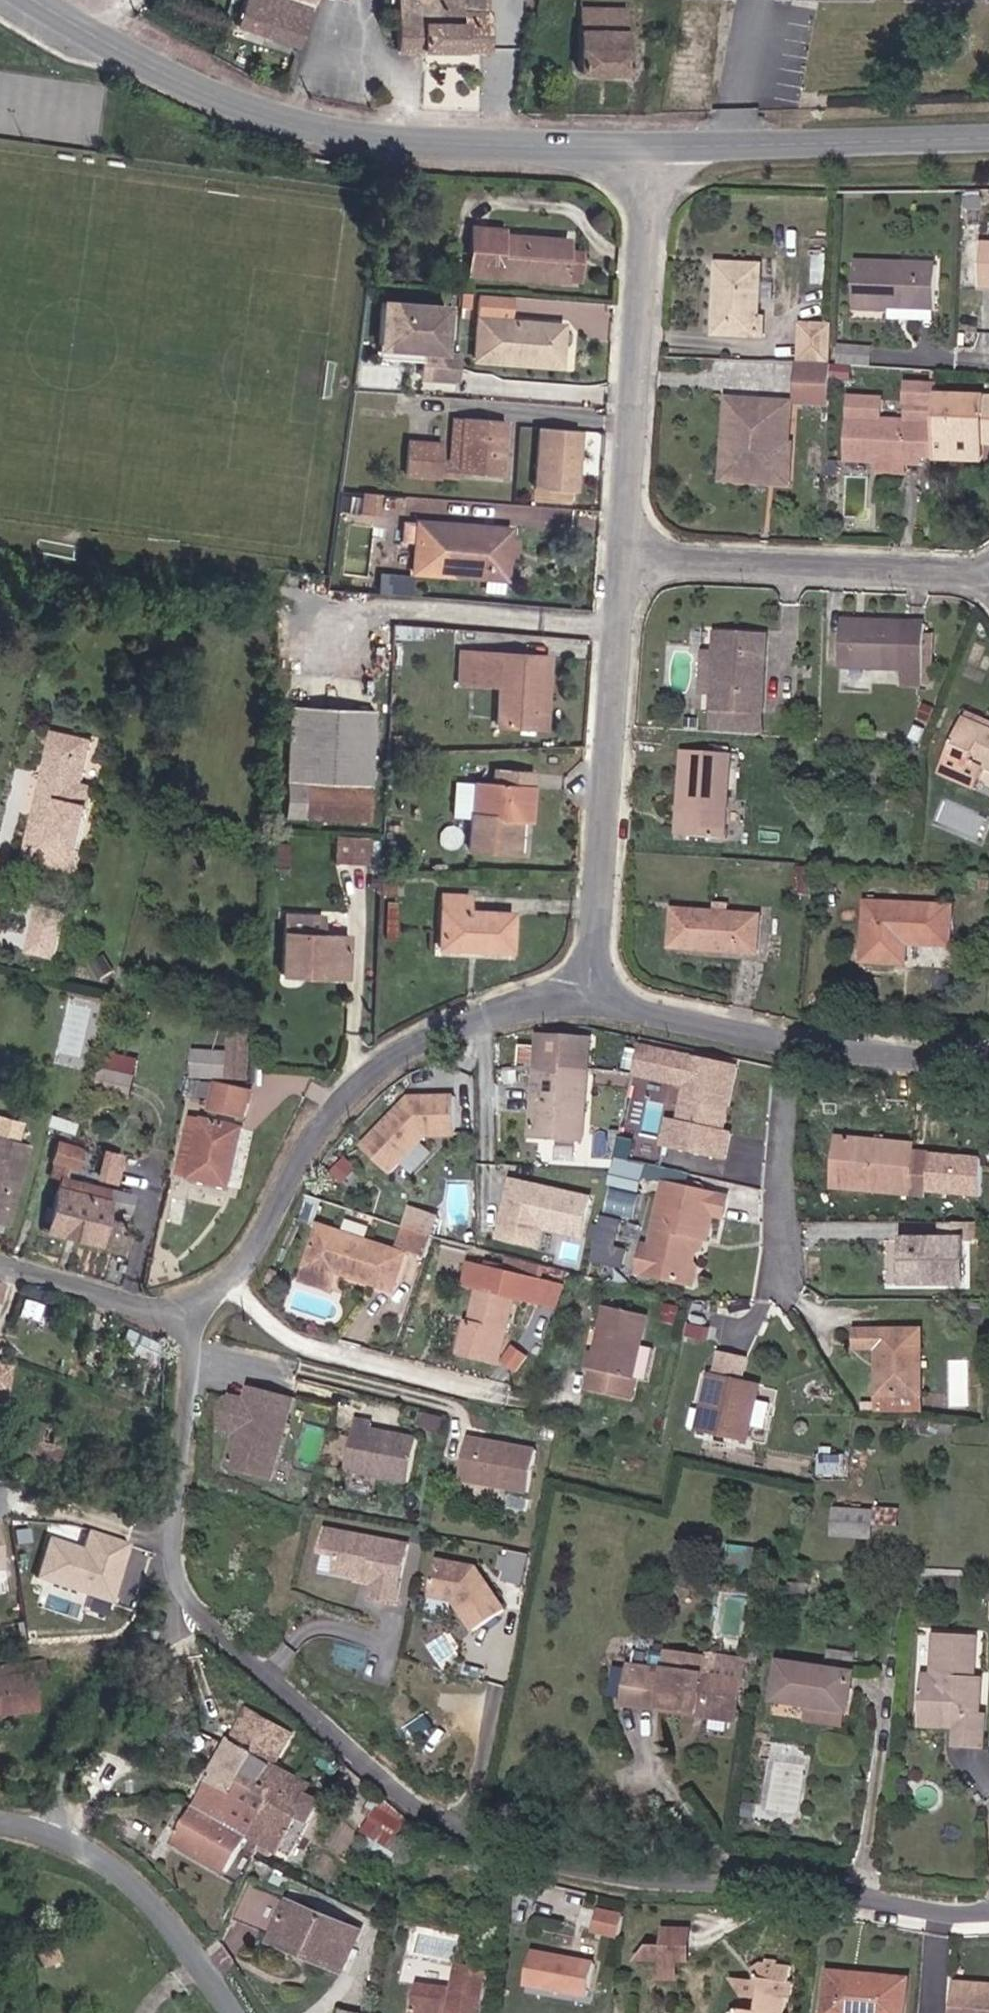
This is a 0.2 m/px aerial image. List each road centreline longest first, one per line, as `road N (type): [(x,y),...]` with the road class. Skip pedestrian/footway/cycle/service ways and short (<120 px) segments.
road 1 (residential): [(988,1910),(633,1879),(493,1850),(420,1813),(174,1593)]
road 2 (tertiary): [(650,148),(413,144),(284,123),(155,70),(35,0)]
road 3 (residential): [(587,999),(479,1020),(390,1057),(307,1145),(231,1280),(190,1309)]
road 4 (residential): [(622,558),(587,999)]
road 5 (residential): [(650,148),(622,558)]
road 6 (residential): [(988,1059),(794,1045),(587,999)]
road 7 (residential): [(622,558),(988,577)]
road 8 (tertiary): [(988,139),(650,148)]
road 9 (residential): [(174,1593),(190,1309)]
road 10 (residential): [(174,1593),(35,1829)]
road 11 (tertiary): [(228,2012),(126,1880),(35,1829)]
road 12 (residential): [(190,1309),(153,1313),(0,1266)]

